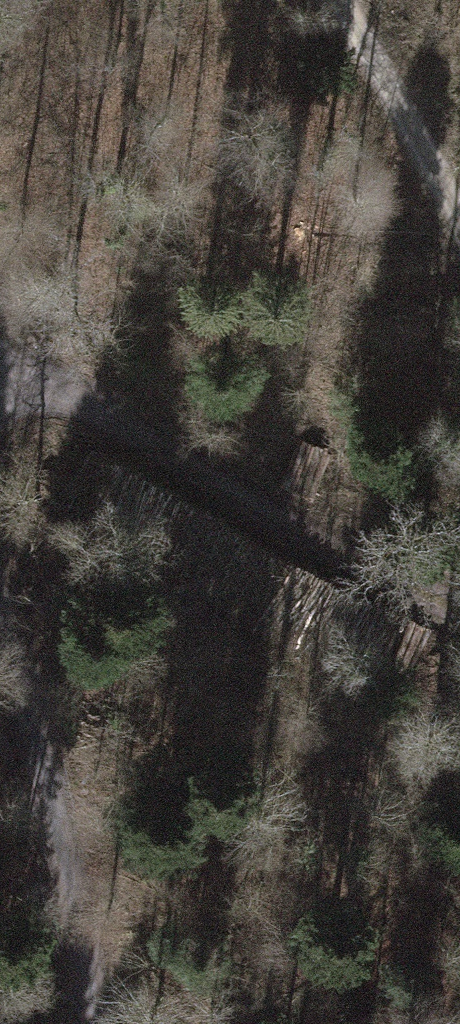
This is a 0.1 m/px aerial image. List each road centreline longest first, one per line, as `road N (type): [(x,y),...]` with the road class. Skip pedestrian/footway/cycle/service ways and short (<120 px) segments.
road 1 (track): [(0,378),(87,408),(289,528),(459,613)]
road 2 (track): [(96,1023),(0,601)]
road 3 (track): [(459,219),(339,0)]

